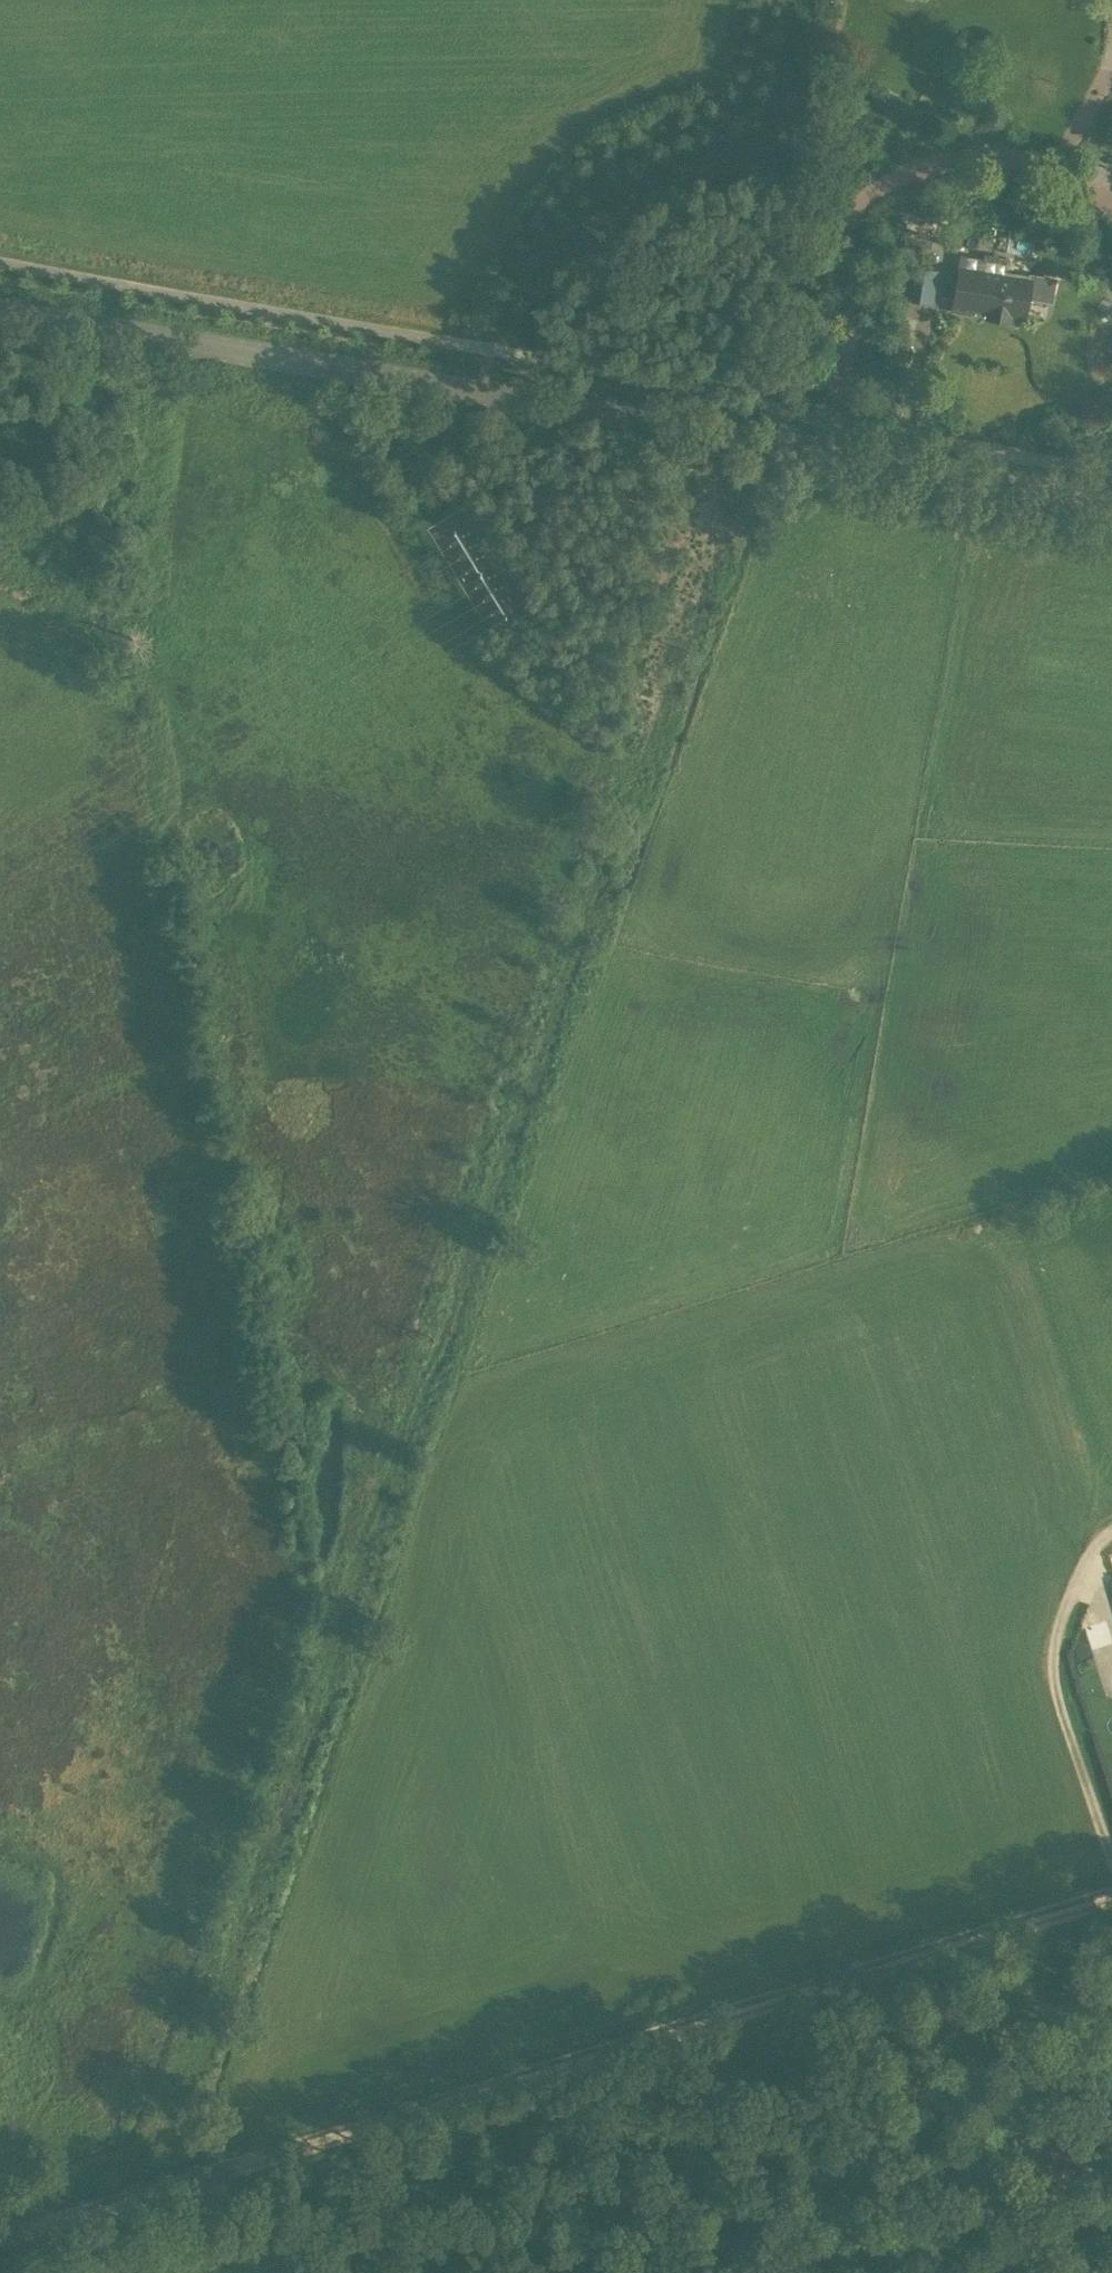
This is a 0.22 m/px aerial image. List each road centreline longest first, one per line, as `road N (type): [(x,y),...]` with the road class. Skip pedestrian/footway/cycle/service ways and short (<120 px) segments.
road 1 (track): [(1111,1891),(0,2239)]
road 2 (secondary): [(0,309),(1111,503)]
road 3 (track): [(492,349),(528,253),(576,186),(743,115),(764,0)]

